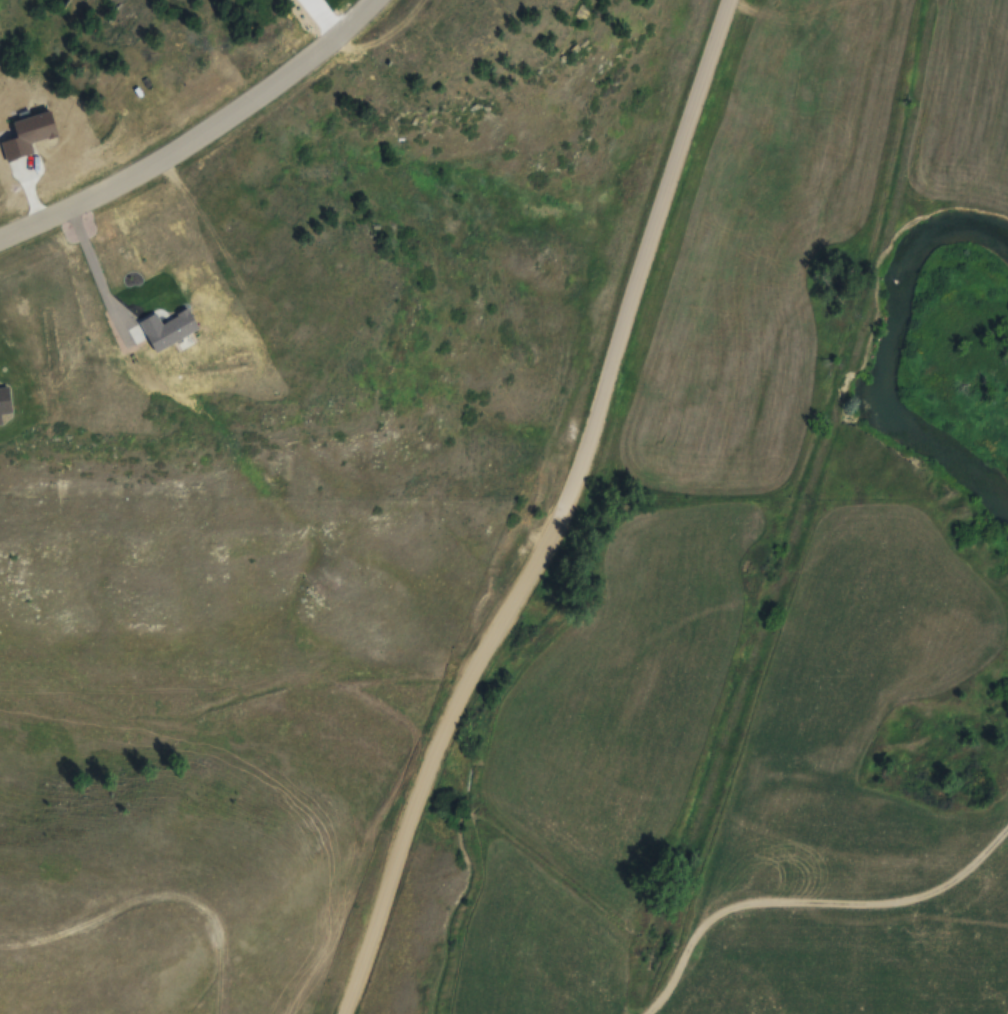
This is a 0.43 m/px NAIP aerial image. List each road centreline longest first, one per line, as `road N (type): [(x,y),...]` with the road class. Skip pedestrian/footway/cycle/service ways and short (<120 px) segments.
road 1 (residential): [(340,1013),(461,691),(567,500)]
road 2 (tertiary): [(731,0),(567,500)]
road 3 (tertiary): [(0,236),(183,151),(377,0)]

